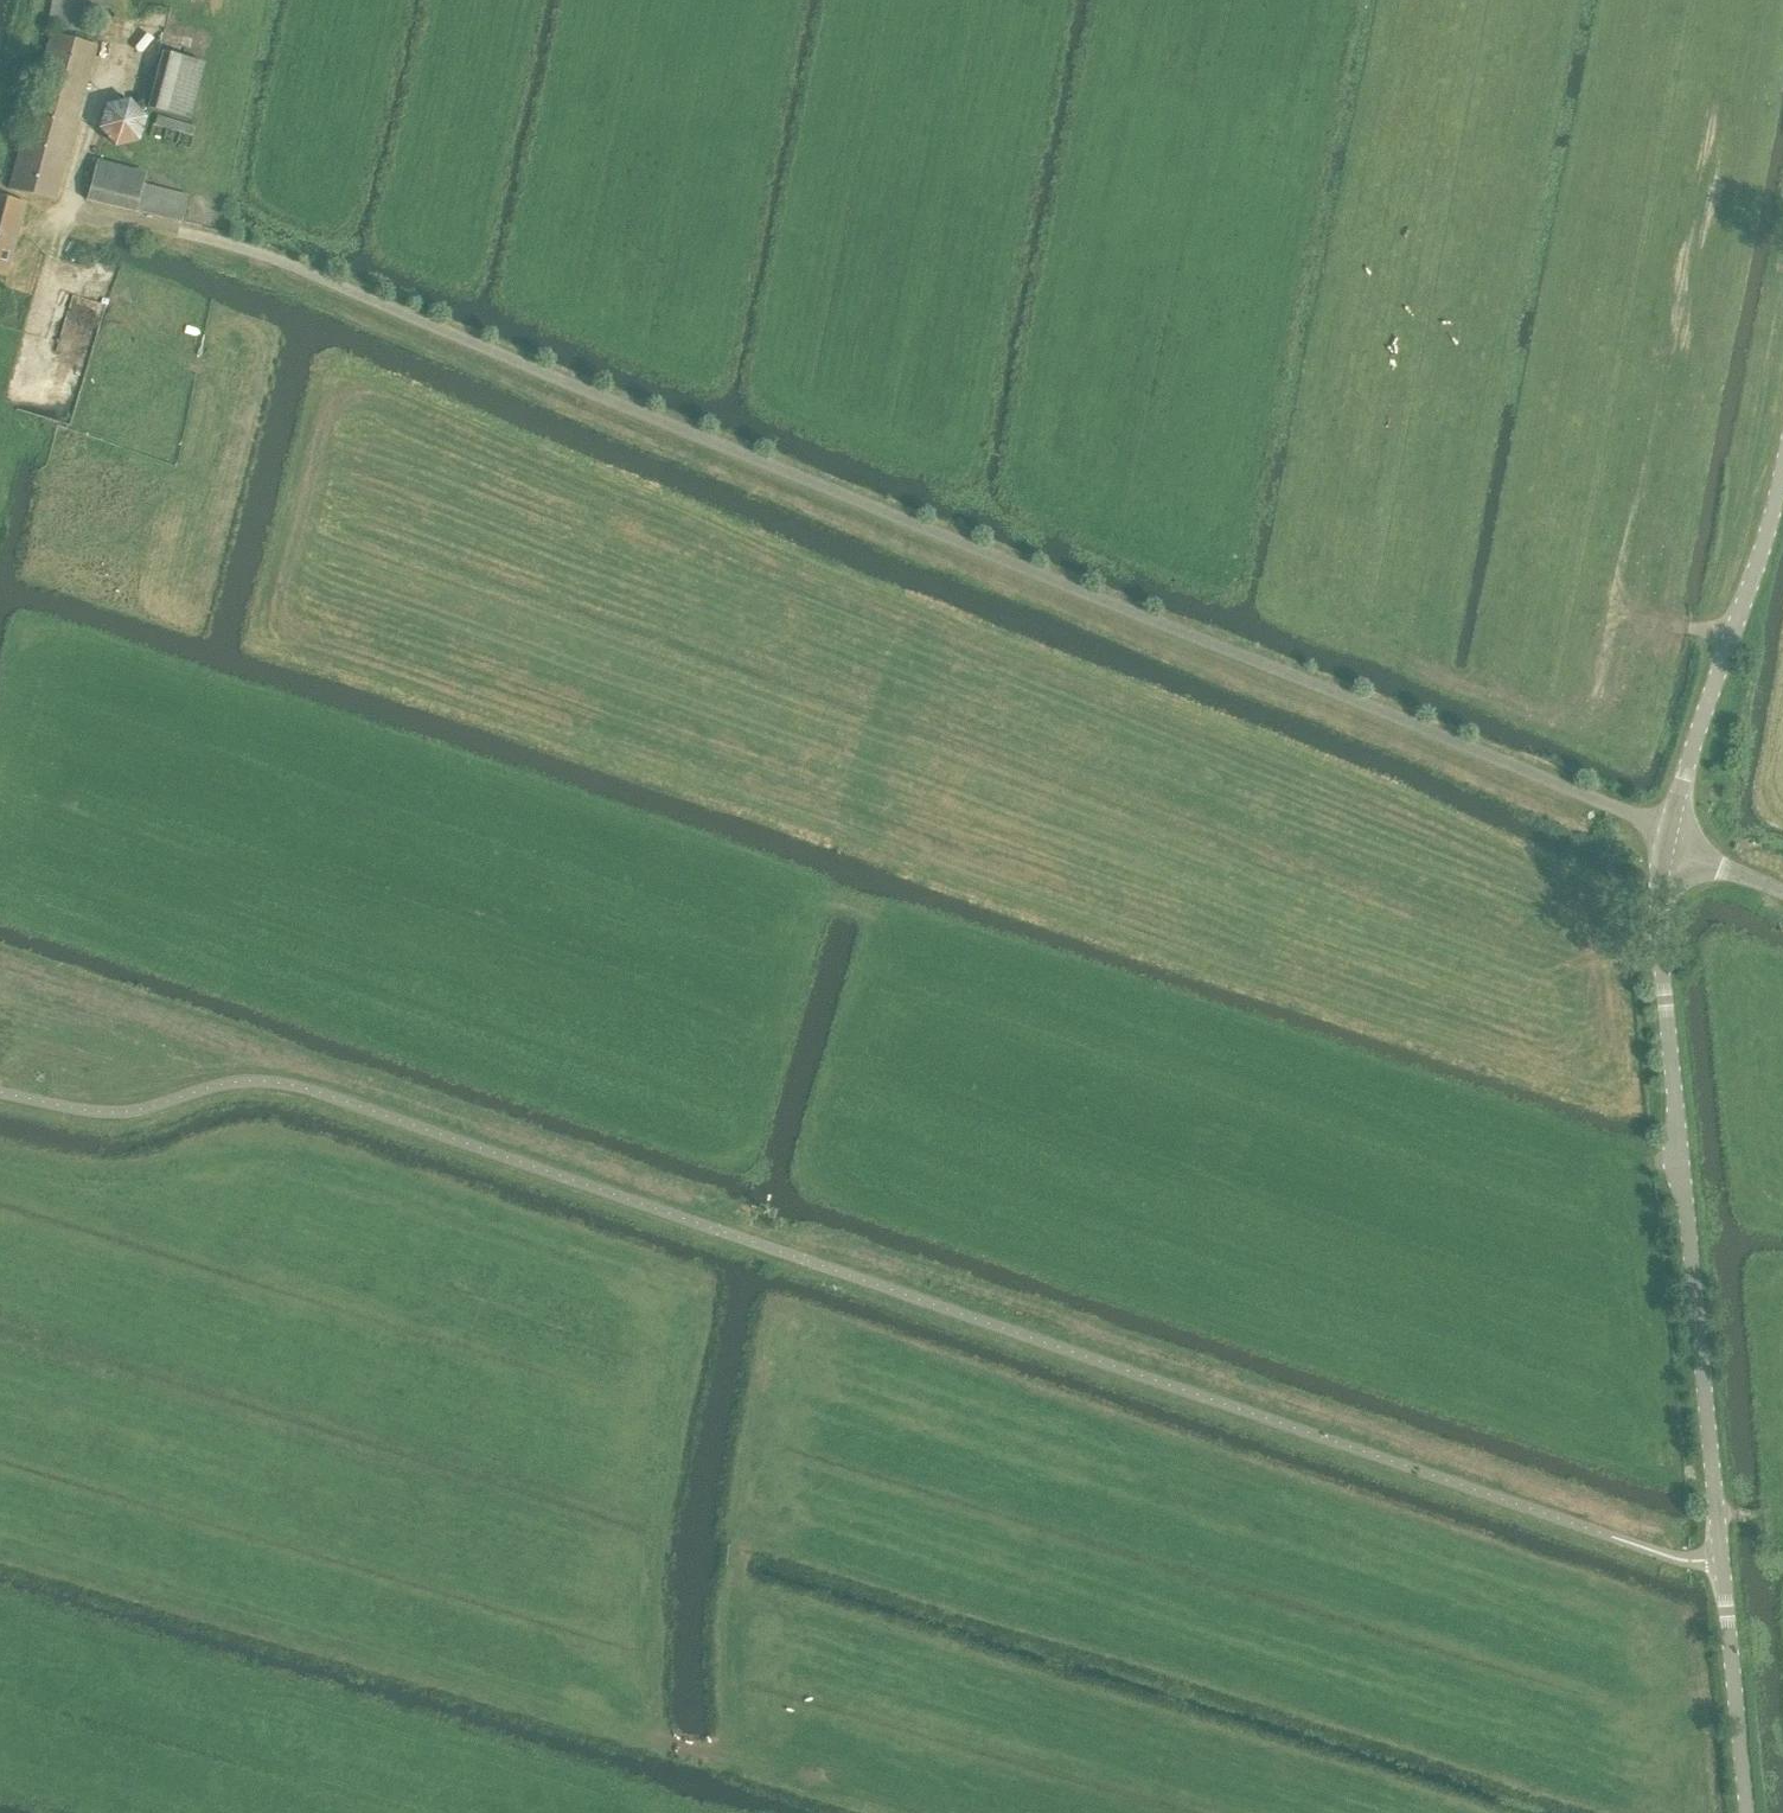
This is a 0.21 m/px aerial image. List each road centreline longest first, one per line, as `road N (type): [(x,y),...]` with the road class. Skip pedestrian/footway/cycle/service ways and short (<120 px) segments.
road 1 (tertiary): [(1748,1812),(1657,919),(1665,838)]
road 2 (tertiary): [(1665,838),(1782,479)]
road 3 (unclassified): [(1665,838),(1782,894)]

